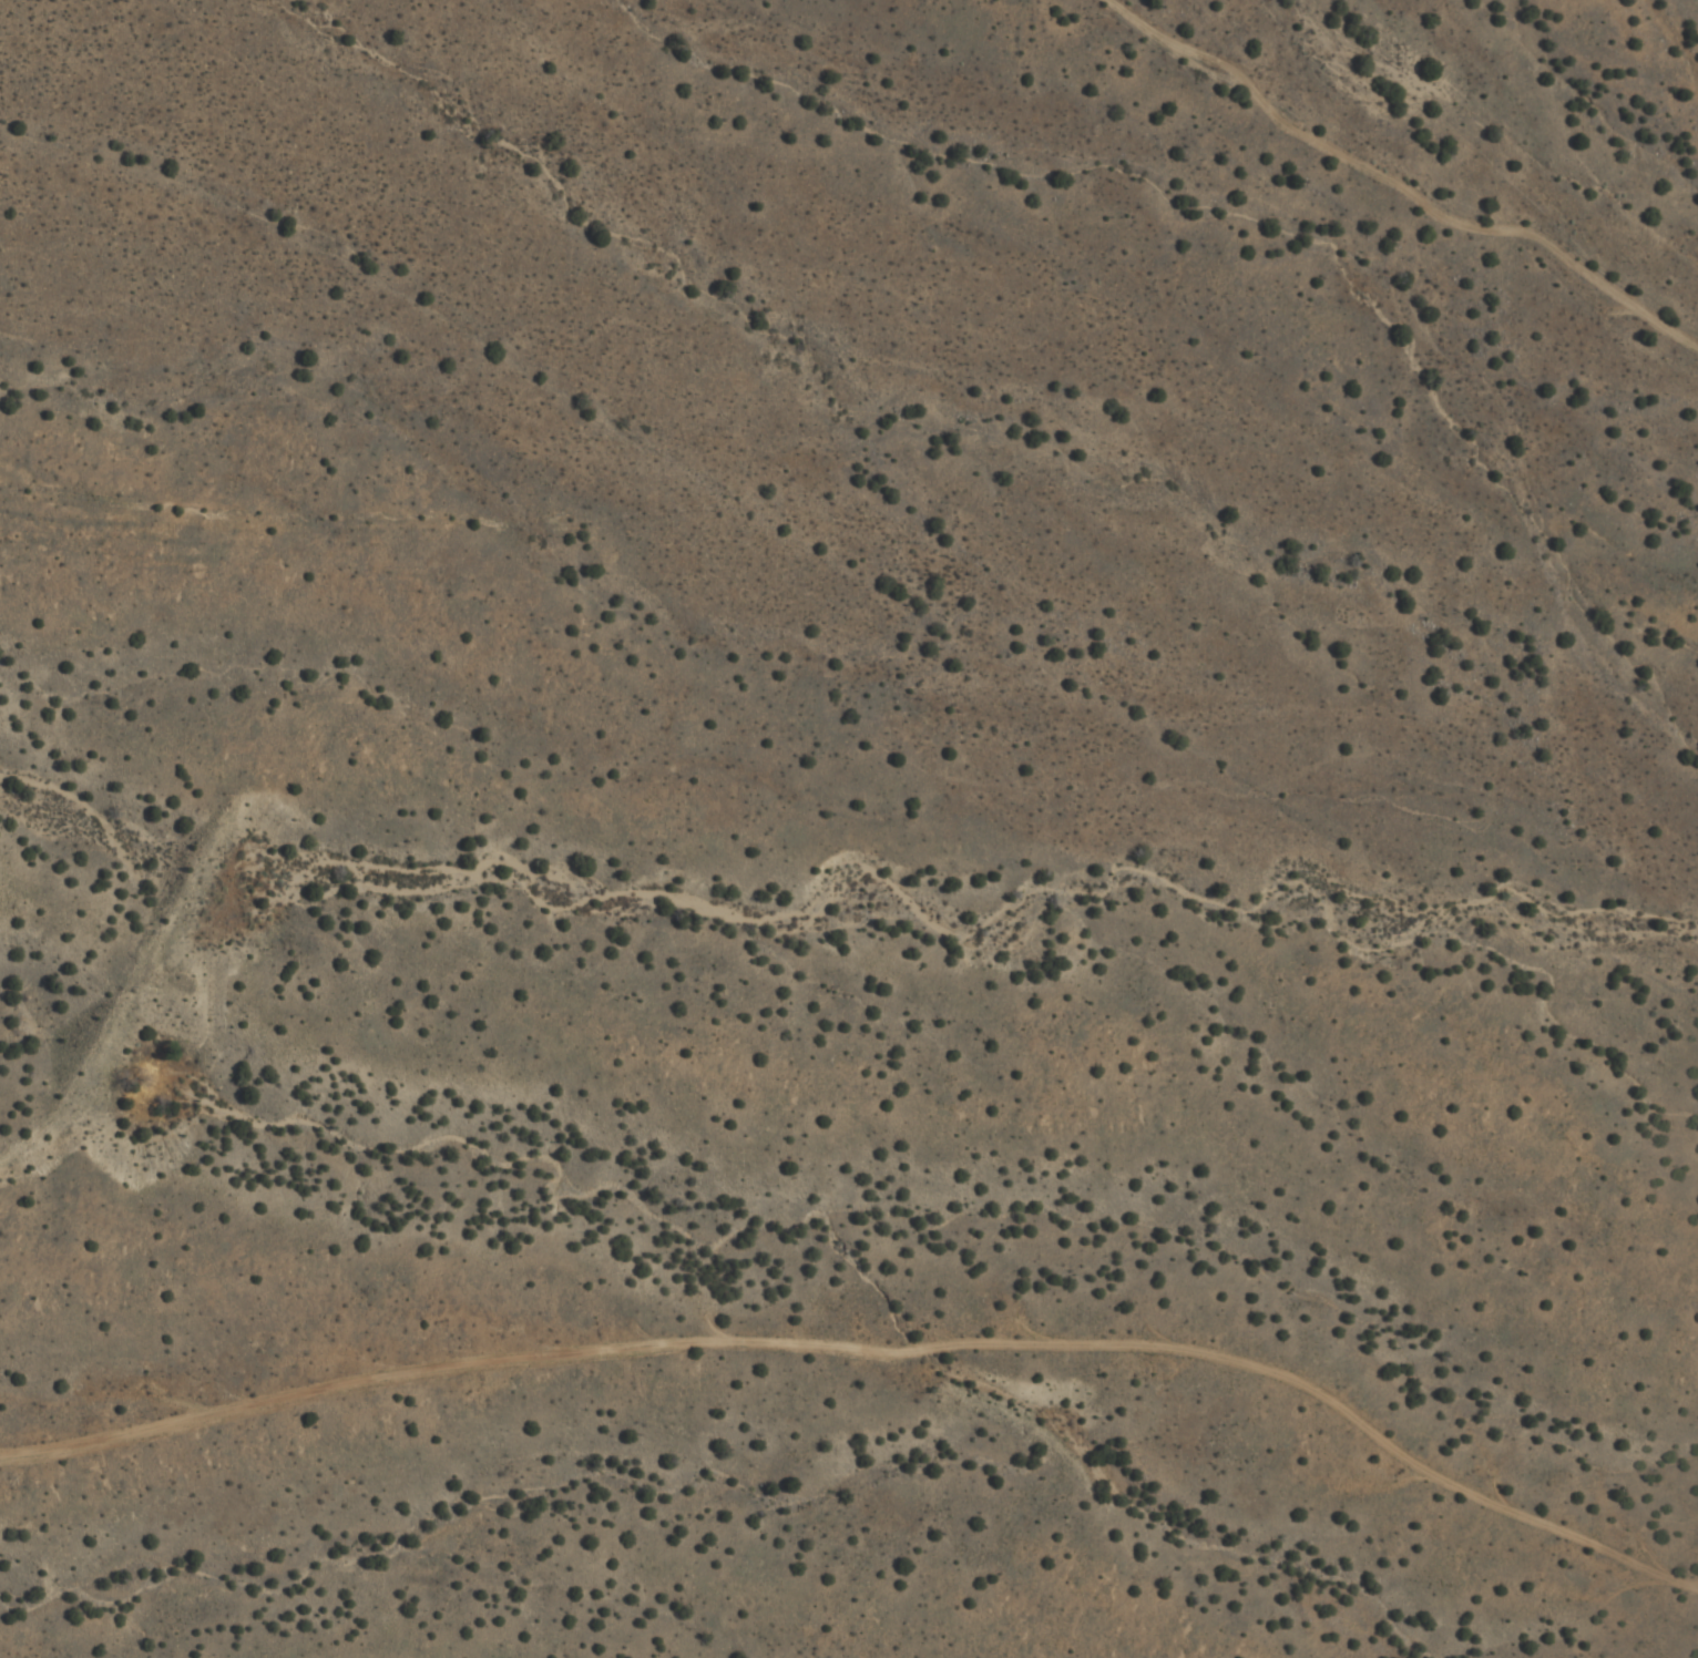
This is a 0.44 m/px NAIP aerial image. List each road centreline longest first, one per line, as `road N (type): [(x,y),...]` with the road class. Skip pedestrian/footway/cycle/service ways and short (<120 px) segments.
road 1 (track): [(0,1463),(51,1460),(375,1383),(889,1348),(1203,1350),(1429,1485),(1697,1594)]
road 2 (track): [(1697,346),(1548,246),(1443,216),(1315,142),(1236,76),(1108,0)]

